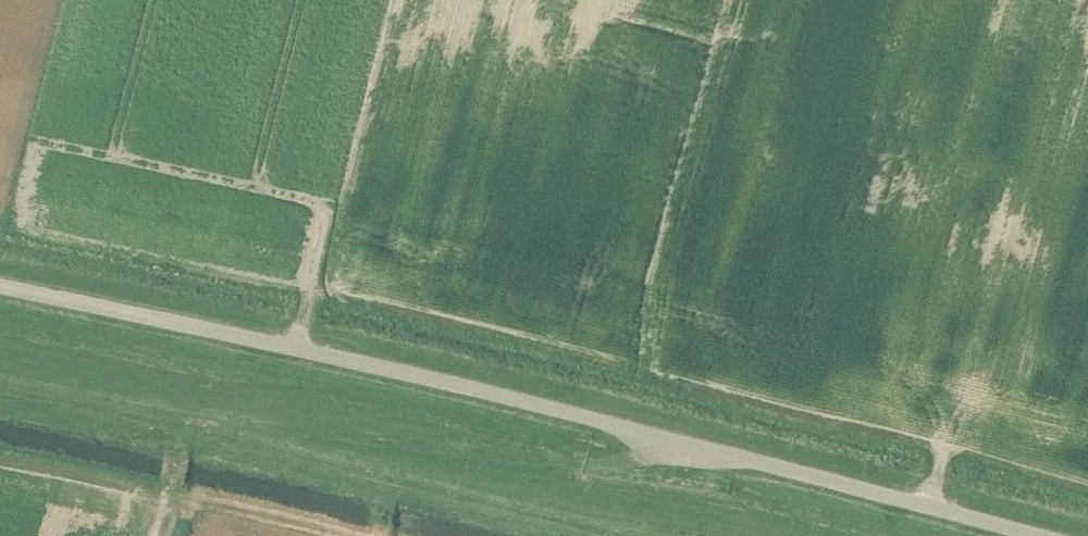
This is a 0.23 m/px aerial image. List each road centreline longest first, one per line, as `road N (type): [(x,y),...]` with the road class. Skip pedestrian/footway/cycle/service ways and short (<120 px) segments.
road 1 (unclassified): [(1033,535),(508,399),(0,287)]
road 2 (track): [(0,387),(220,430),(589,468),(636,467),(674,441)]

